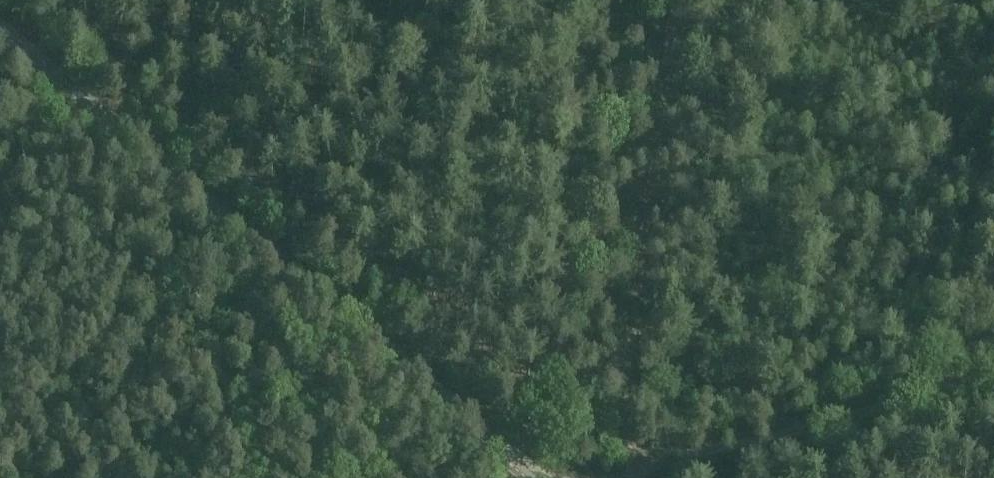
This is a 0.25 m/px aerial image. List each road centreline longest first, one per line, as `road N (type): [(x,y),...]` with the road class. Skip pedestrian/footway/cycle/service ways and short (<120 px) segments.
road 1 (track): [(645,477),(544,419),(33,0)]
road 2 (unclassified): [(535,477),(0,29)]
road 3 (track): [(625,461),(678,0)]
road 4 (track): [(993,384),(625,461),(621,477)]

